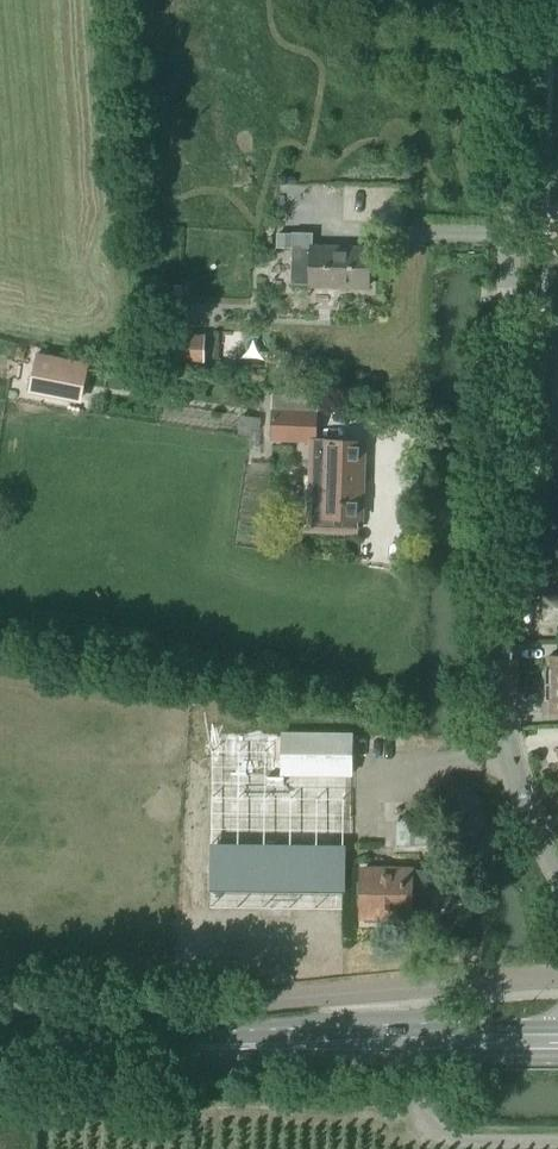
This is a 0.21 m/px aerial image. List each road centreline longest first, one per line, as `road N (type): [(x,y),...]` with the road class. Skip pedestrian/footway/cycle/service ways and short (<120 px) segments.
road 1 (unclassified): [(557,876),(509,750),(496,651),(519,0)]
road 2 (unclassified): [(0,1002),(237,1007),(557,980)]
road 3 (secondary): [(0,1045),(557,1043)]

